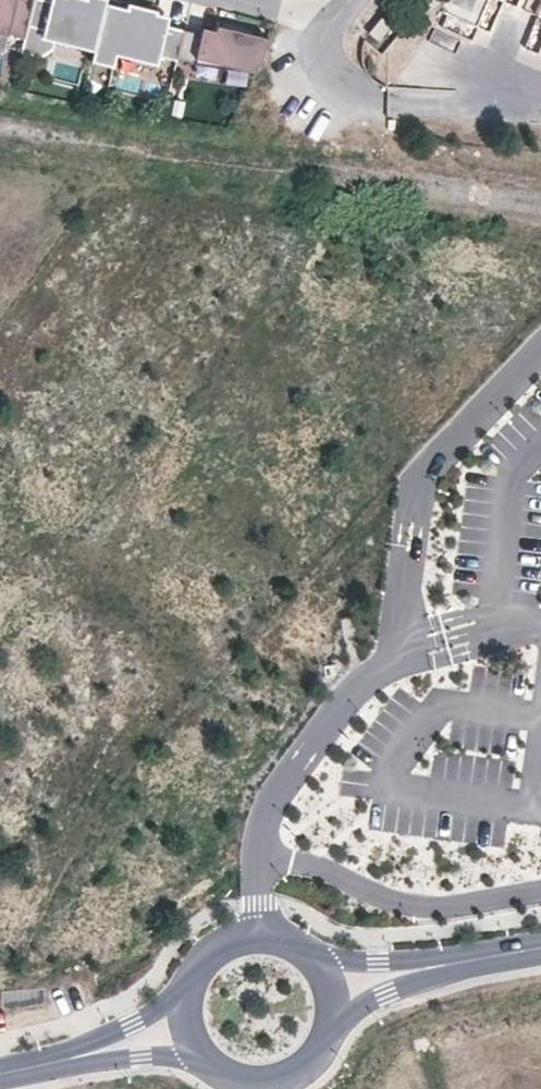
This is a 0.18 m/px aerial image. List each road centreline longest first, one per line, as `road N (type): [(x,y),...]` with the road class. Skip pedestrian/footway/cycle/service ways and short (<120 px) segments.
road 1 (residential): [(316,959),(283,937),(240,935),(200,959),(183,1003)]
road 2 (residential): [(202,1059),(244,1082),(291,1076),(326,1043),(333,1020)]
road 3 (residential): [(38,1066),(141,1055),(202,1059)]
road 4 (residential): [(475,960),(316,959)]
road 5 (residential): [(183,1003),(38,1066)]
road 6 (residential): [(333,1020),(475,960)]

